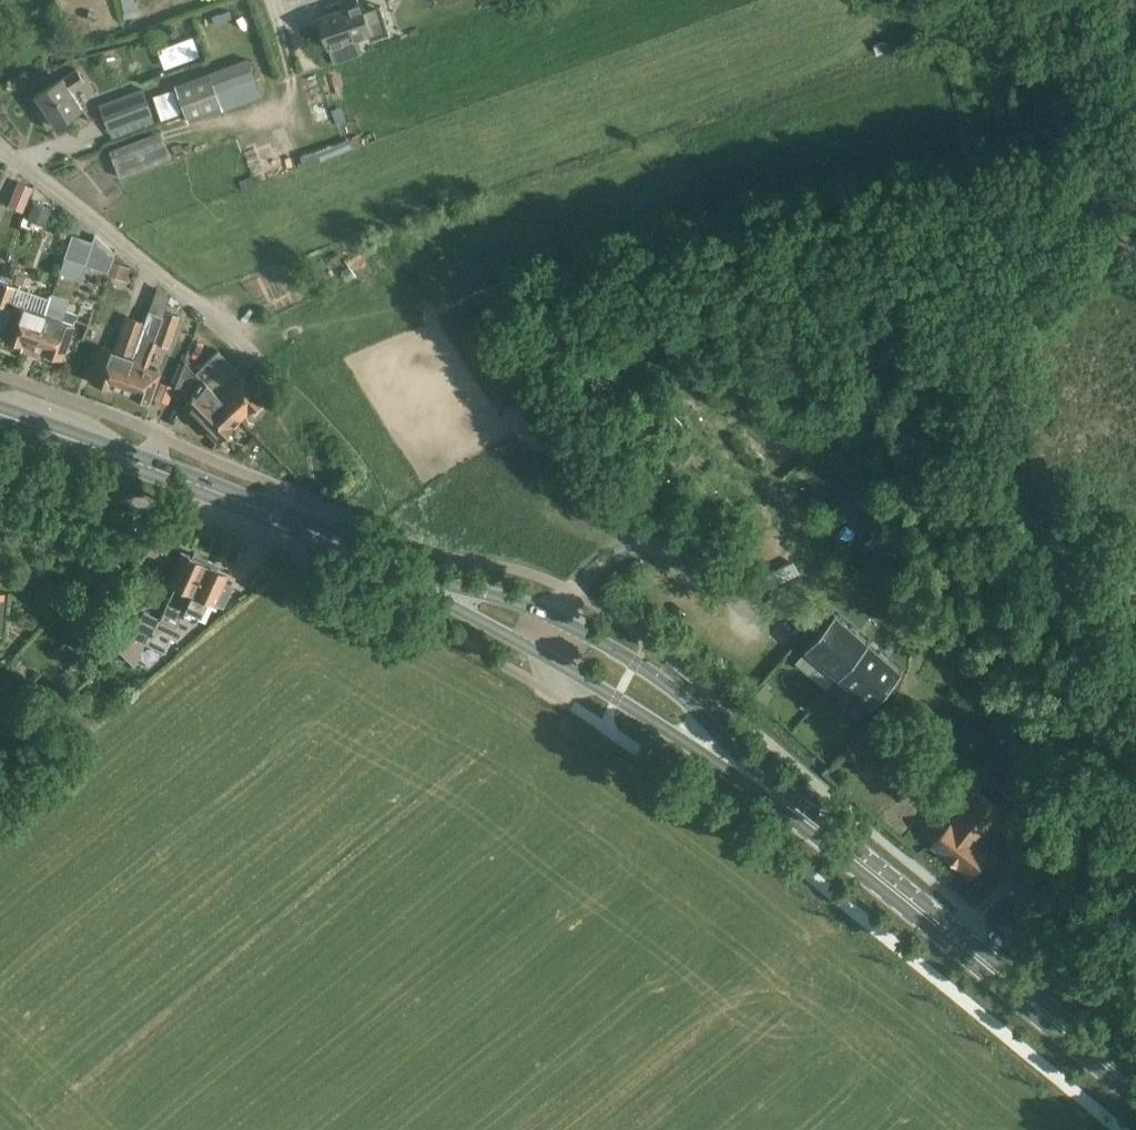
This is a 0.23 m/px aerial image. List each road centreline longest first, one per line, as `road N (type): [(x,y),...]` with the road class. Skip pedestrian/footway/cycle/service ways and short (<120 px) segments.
road 1 (primary): [(1135,1087),(766,789)]
road 2 (primary): [(421,584),(206,488),(0,414)]
road 3 (primary): [(766,789),(669,685),(598,639),(527,604),(421,584)]
road 4 (primary): [(421,584),(766,789)]
road 5 (residential): [(273,371),(0,146)]

